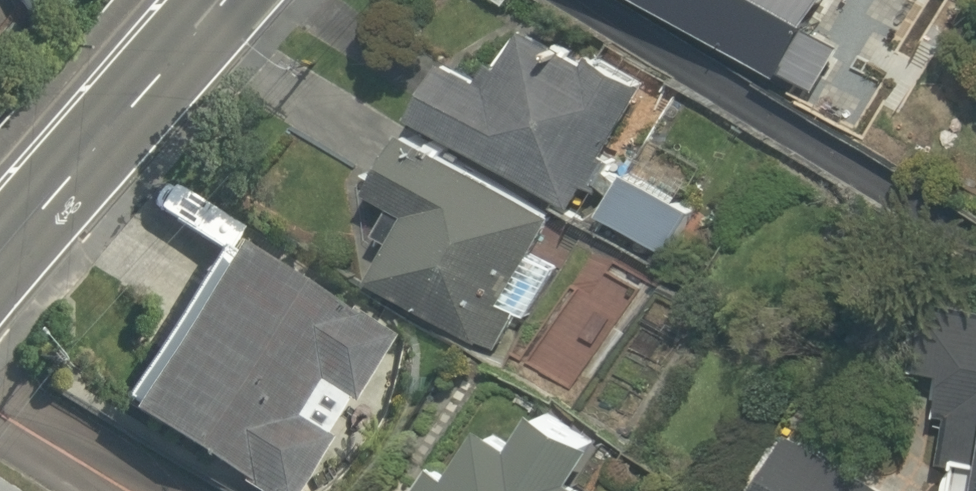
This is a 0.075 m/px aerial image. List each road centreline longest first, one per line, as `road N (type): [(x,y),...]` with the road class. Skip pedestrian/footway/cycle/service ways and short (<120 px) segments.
road 1 (secondary): [(222,0),(0,254)]

